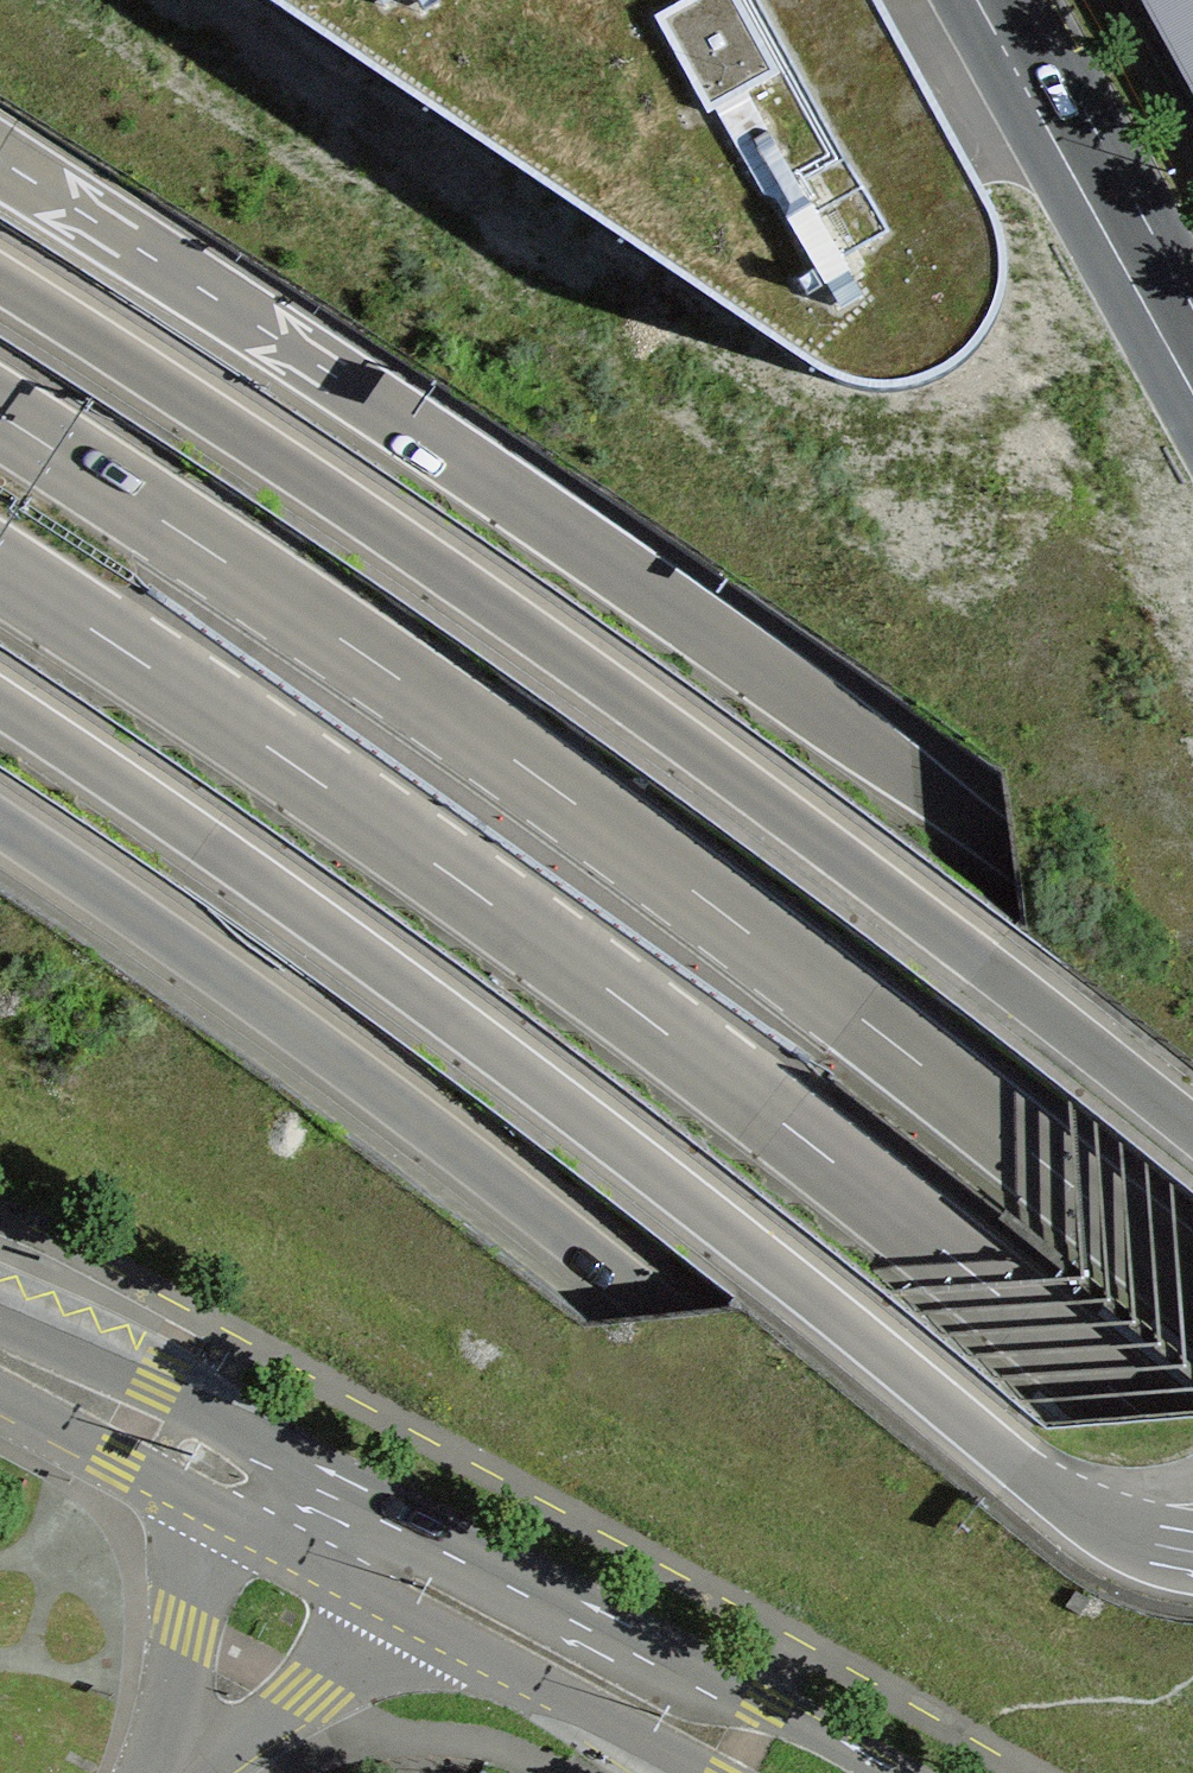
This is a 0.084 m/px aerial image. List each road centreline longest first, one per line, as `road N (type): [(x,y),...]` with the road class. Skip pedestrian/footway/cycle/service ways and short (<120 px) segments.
road 1 (motorway): [(0,575),(432,867),(1192,1458)]
road 2 (motorway): [(1192,1282),(789,952),(179,527),(0,412)]
road 3 (motorway): [(1192,1133),(385,521),(0,278)]
road 4 (motorway): [(1192,860),(1011,715),(675,479),(0,33)]
road 5 (motorway): [(1192,989),(1011,842),(273,339),(0,164)]
road 6 (motorway): [(0,701),(200,825),(633,1152),(1057,1497)]
road 7 (motorway): [(0,825),(215,966),(805,1429),(1028,1648)]
road 8 (motorway): [(0,955),(193,1082),(607,1407),(1028,1648)]
road 9 (primary): [(336,1521),(802,1772)]
road 10 (tertiary): [(1192,389),(978,0)]
road 11 (primary): [(0,1352),(336,1521)]
road 12 (residential): [(336,1521),(186,1772)]
road 13 (motorway): [(1028,1648),(1192,1764)]
road 14 (motorway): [(1057,1497),(1120,1534),(1192,1552)]
road 15 (motorway): [(1057,1497),(1143,1494),(1192,1479)]

